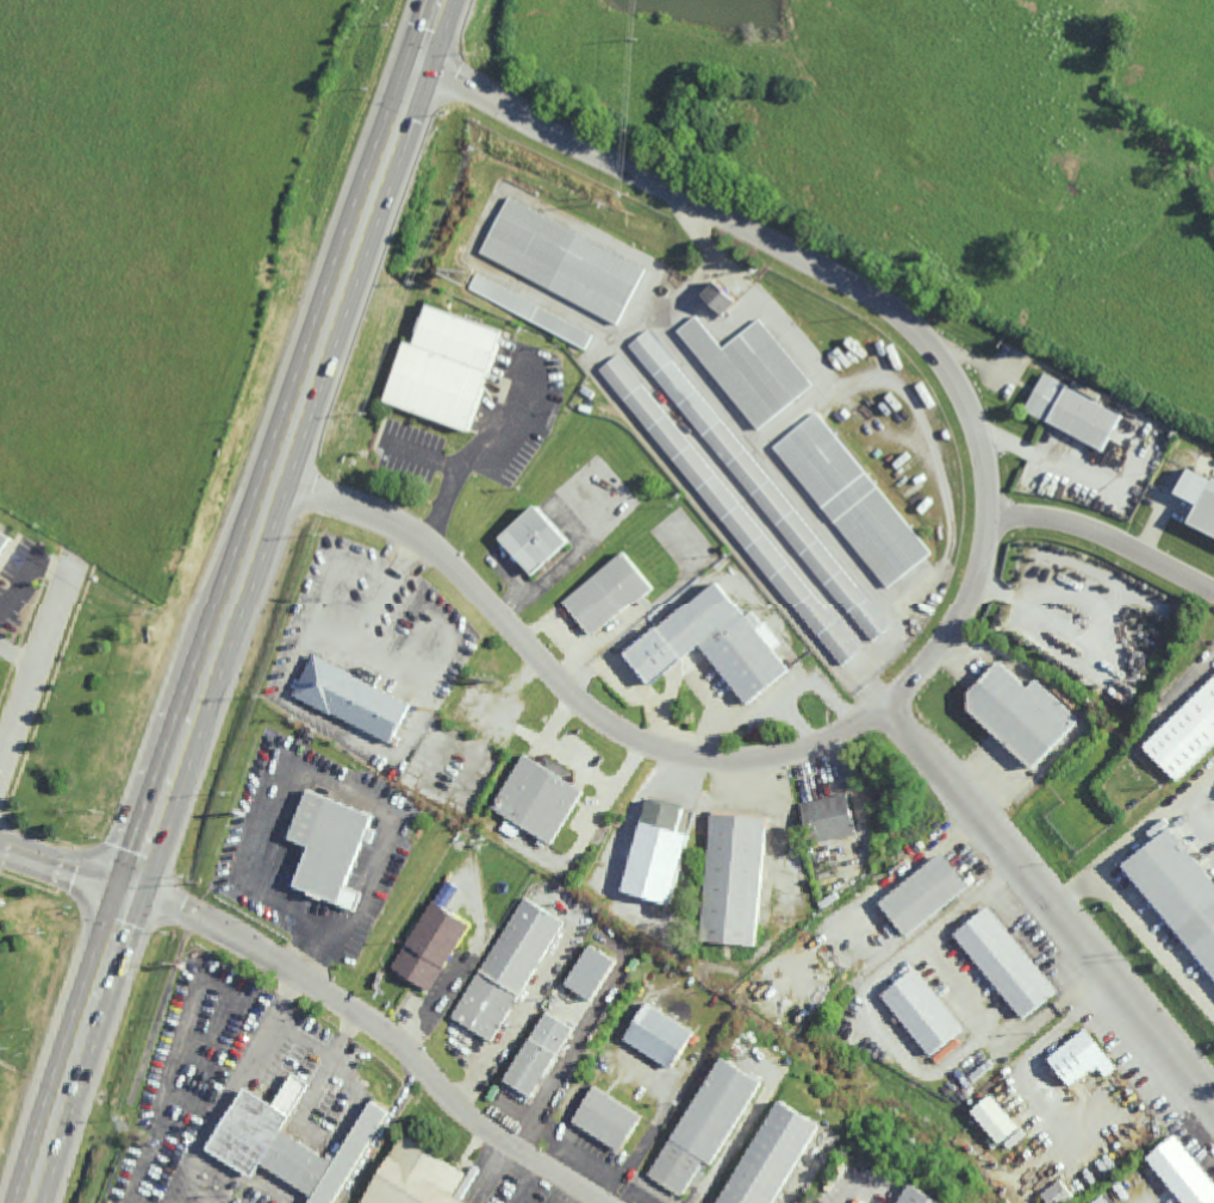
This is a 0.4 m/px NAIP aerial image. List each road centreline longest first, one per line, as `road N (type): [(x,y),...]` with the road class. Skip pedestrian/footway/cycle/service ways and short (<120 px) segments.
road 1 (trunk): [(442,0),(31,1202)]
road 2 (residential): [(422,61),(863,291),(901,319),(945,370),(978,444),(980,560),(945,642),(886,713)]
road 3 (residential): [(275,479),(427,546),(586,708),(655,748),(764,759),(886,713)]
road 4 (residential): [(133,889),(323,995),(506,1143),(599,1202)]
road 5 (residential): [(886,713),(1213,1106)]
road 6 (residential): [(985,515),(1094,531),(1213,590)]
road 7 (residential): [(0,846),(133,889)]

